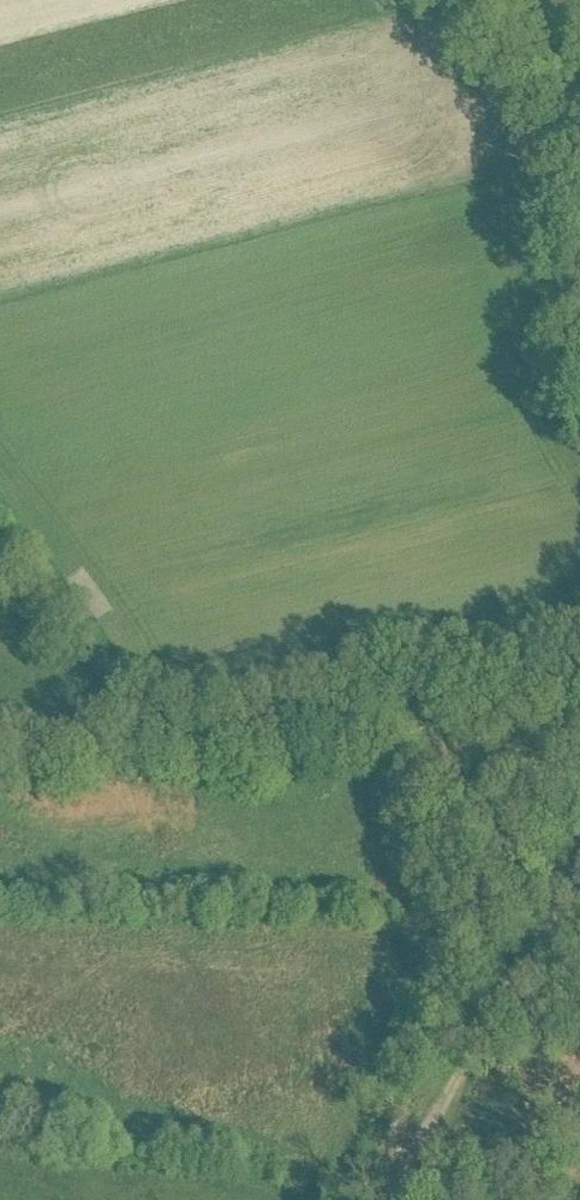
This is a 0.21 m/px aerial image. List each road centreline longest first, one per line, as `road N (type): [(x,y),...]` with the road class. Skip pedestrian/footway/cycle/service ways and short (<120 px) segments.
road 1 (track): [(579,864),(400,1199)]
road 2 (track): [(579,702),(453,745),(442,761),(509,856),(560,905)]
road 3 (track): [(579,171),(524,44),(482,0)]

